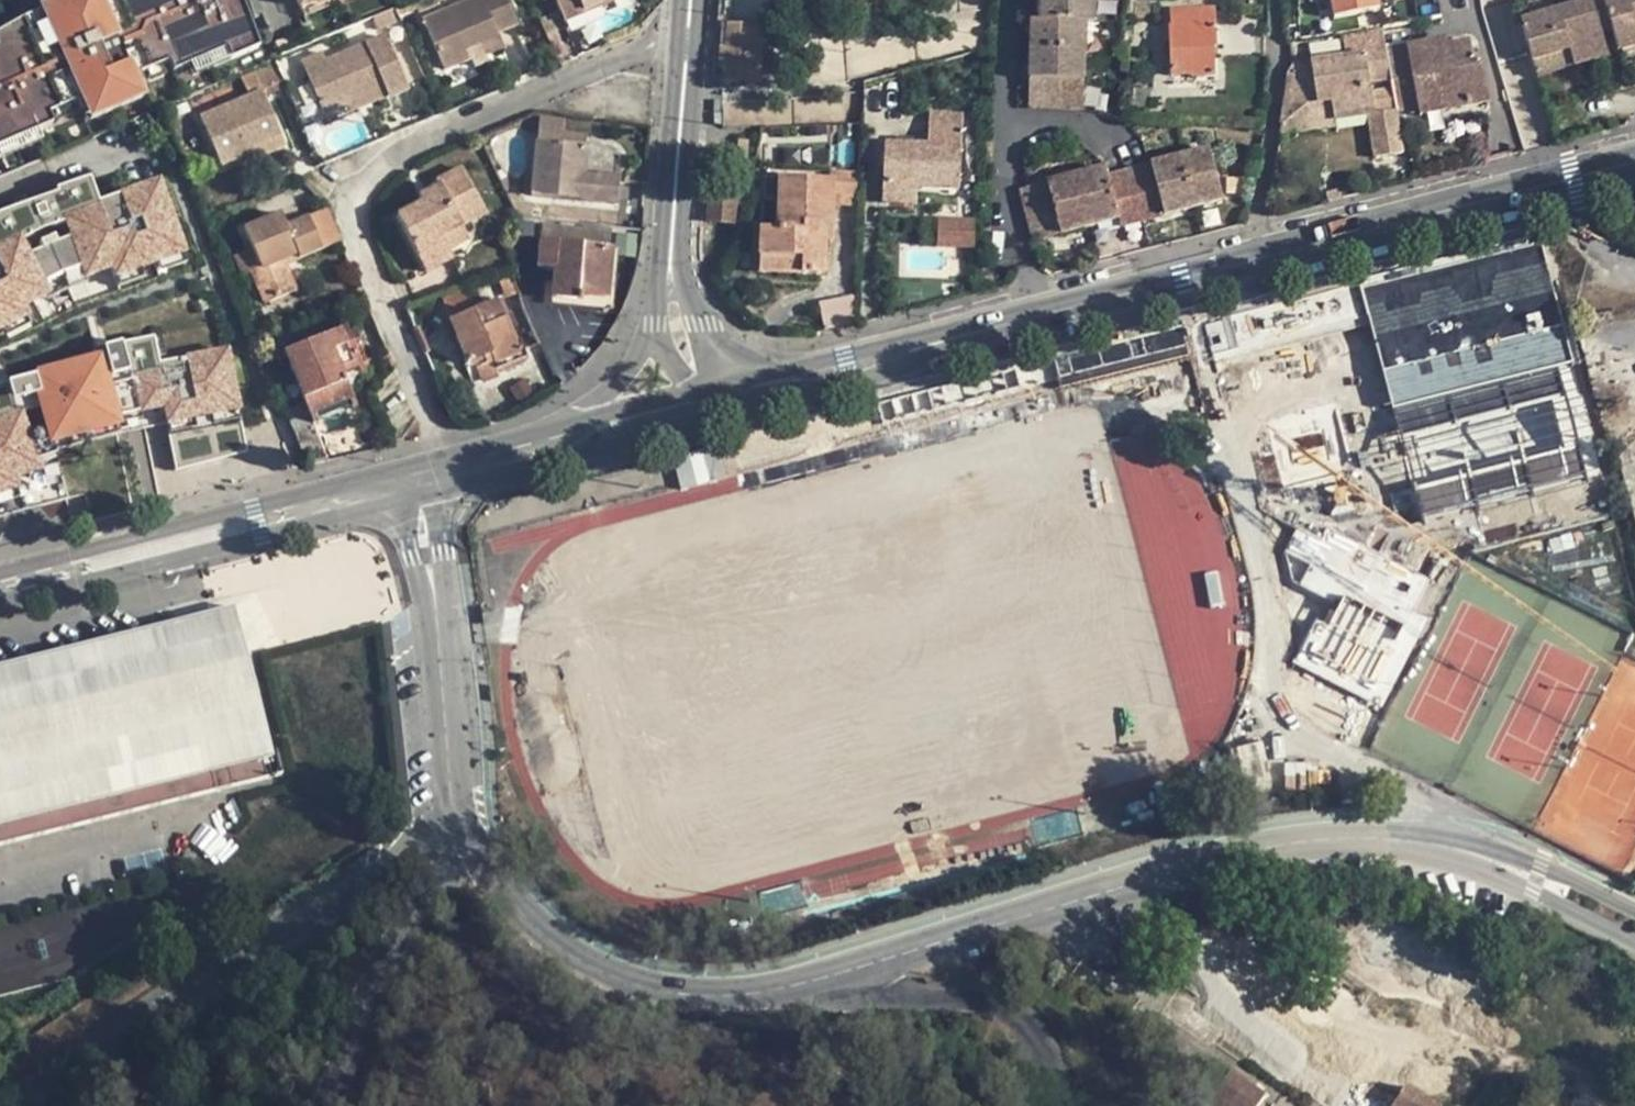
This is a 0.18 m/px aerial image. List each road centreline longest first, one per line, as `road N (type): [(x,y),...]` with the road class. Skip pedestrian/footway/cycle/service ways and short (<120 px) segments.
road 1 (secondary): [(741,393),(1634,163)]
road 2 (residential): [(684,48),(641,46),(446,135),(380,172),(360,196),(357,228),(446,472)]
road 3 (tertiary): [(1448,849),(1299,846),(1231,853),(872,966)]
road 4 (unclassified): [(0,1096),(32,1094),(120,1050),(451,818)]
road 5 (tertiary): [(872,966),(716,1000),(631,991),(547,953),(489,902),(460,855)]
road 6 (secondary): [(0,589),(414,482)]
road 7 (tertiary): [(451,818),(414,482)]
road 8 (residential): [(328,1105),(374,981),(460,855)]
road 9 (residential): [(872,966),(889,985),(980,1002),(1029,1025),(1075,1105)]
road 10 (tertiary): [(1448,849),(1634,945)]
road 11 (tertiary): [(1634,913),(1540,867),(1448,849)]
road 12 (residential): [(670,240),(684,48)]
road 13 (residential): [(741,393),(670,240)]
road 14 (residential): [(650,323),(628,368),(570,436)]
road 15 (secondary): [(570,436),(700,403)]
road 16 (secondary): [(446,472),(570,436)]

